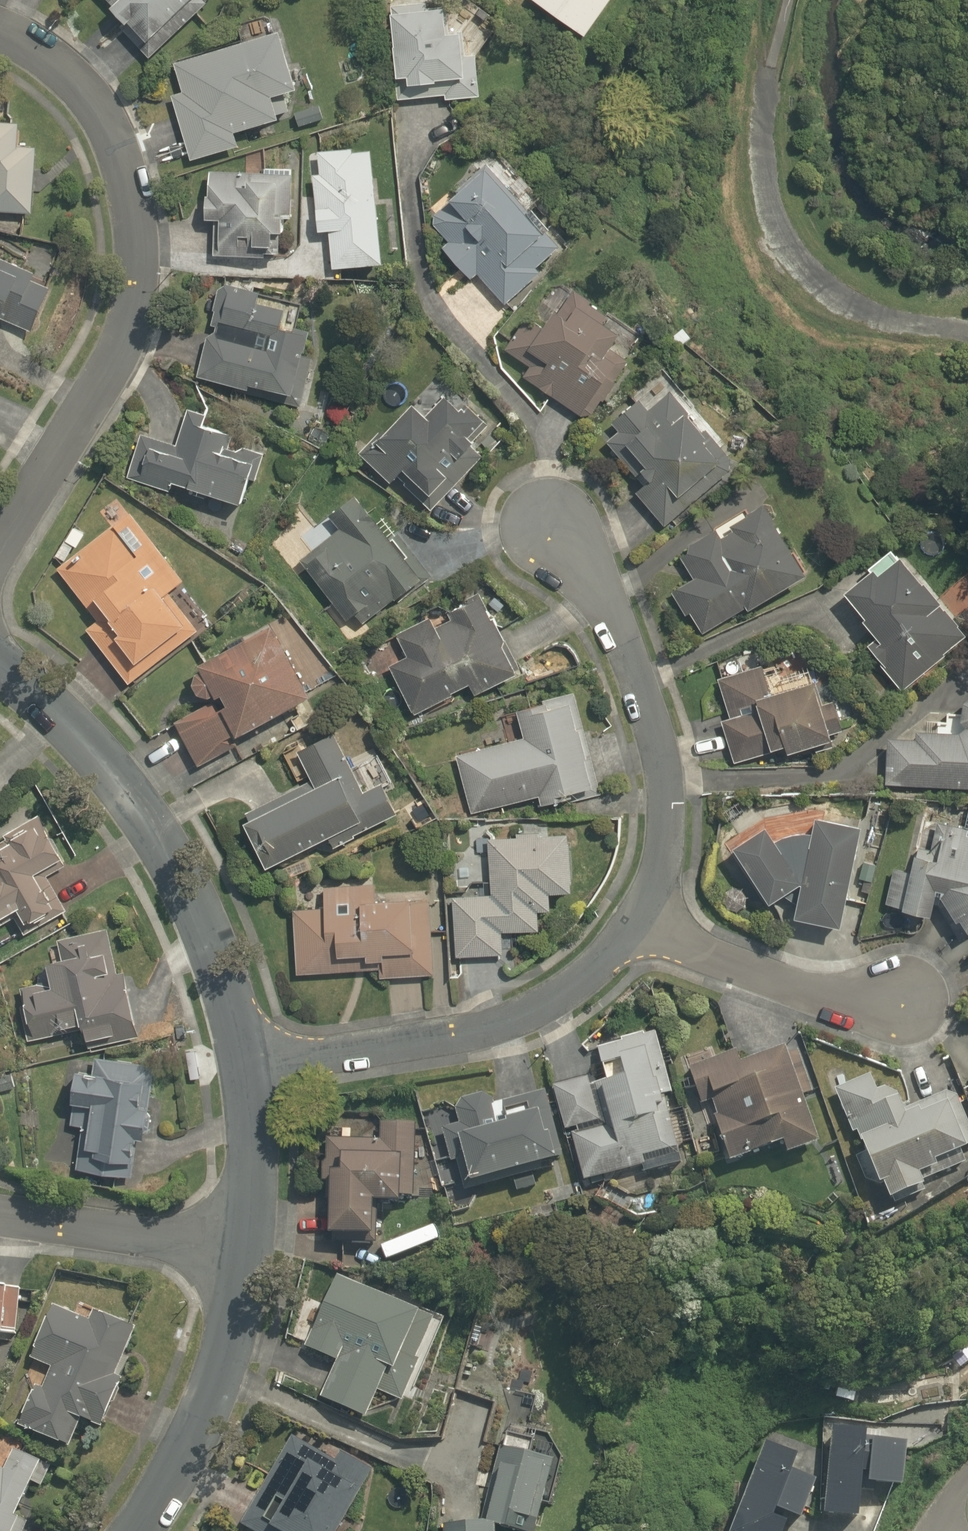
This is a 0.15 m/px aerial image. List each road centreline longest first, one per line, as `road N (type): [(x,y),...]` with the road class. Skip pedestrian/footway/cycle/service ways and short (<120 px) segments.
road 1 (residential): [(0,607),(128,405),(168,305),(158,209),(118,107),(18,32),(0,29)]
road 2 (residential): [(0,660),(72,715),(144,808),(221,953),(251,1068)]
road 3 (residential): [(641,926),(665,875),(666,783),(636,673),(592,572),(544,522)]
road 4 (residential): [(251,1068),(493,1029),(559,993),(641,926)]
road 5 (residential): [(251,1257),(228,1363),(139,1530)]
road 6 (residential): [(905,997),(802,987),(641,926)]
road 7 (residential): [(251,1257),(0,1215)]
road 8 (residential): [(251,1068),(251,1257)]

